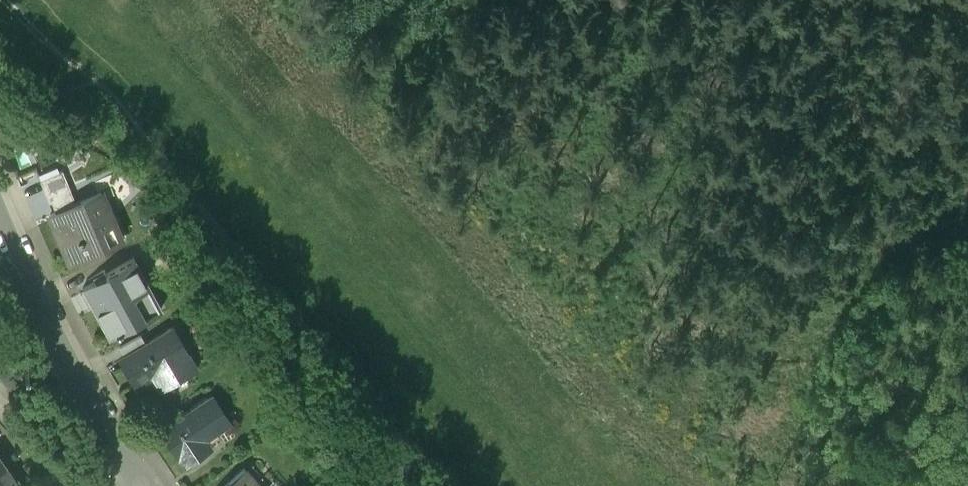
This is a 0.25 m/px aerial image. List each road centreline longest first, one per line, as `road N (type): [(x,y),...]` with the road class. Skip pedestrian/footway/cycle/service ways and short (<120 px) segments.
road 1 (track): [(94,75),(316,339),(458,485)]
road 2 (residential): [(141,485),(65,357),(0,214)]

